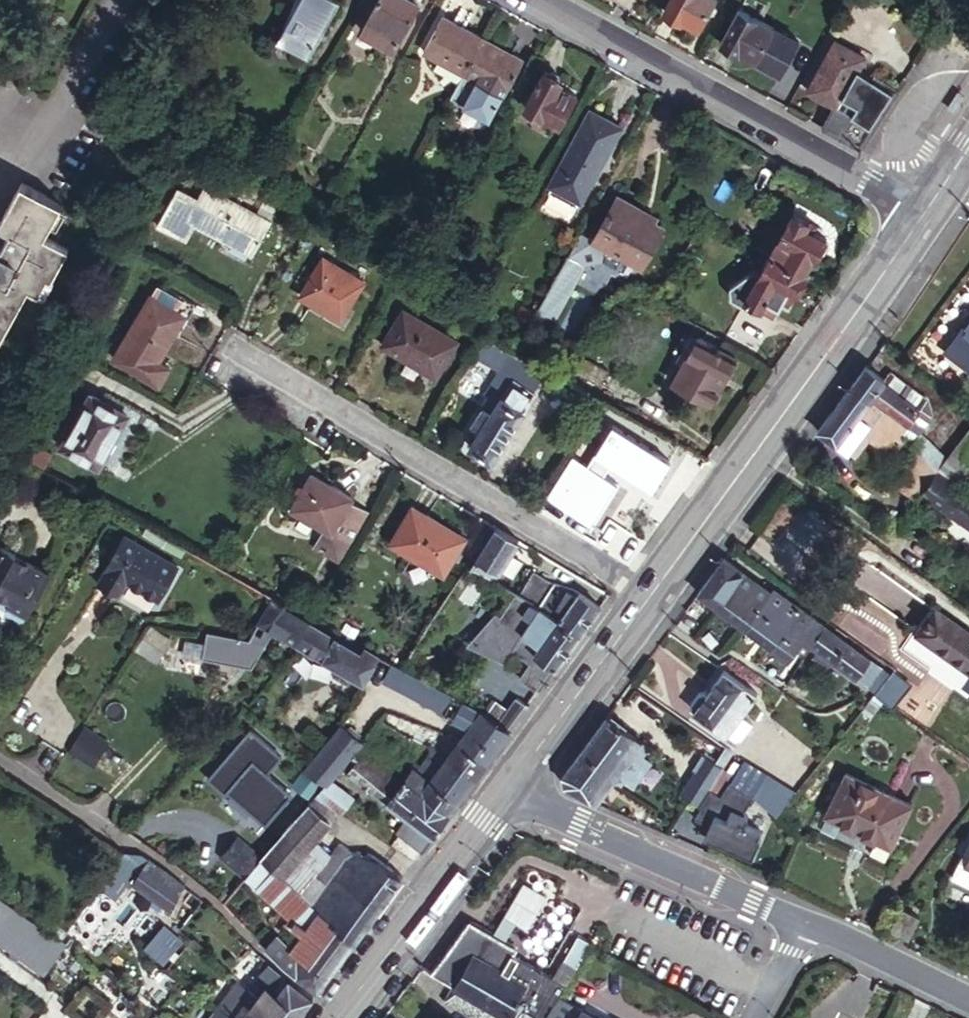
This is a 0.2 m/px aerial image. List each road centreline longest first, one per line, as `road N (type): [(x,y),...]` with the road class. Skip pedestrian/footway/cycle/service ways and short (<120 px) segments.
road 1 (residential): [(645,590),(235,348)]
road 2 (secondary): [(645,590),(918,213)]
road 3 (residential): [(536,0),(918,213)]
road 4 (unclassified): [(500,791),(808,923)]
road 5 (residential): [(245,935),(160,860),(0,760)]
road 6 (secondary): [(334,1017),(500,791)]
road 7 (secondary): [(500,791),(645,590)]
road 8 (unclassified): [(808,923),(968,1001)]
road 9 (residential): [(107,0),(23,151)]

